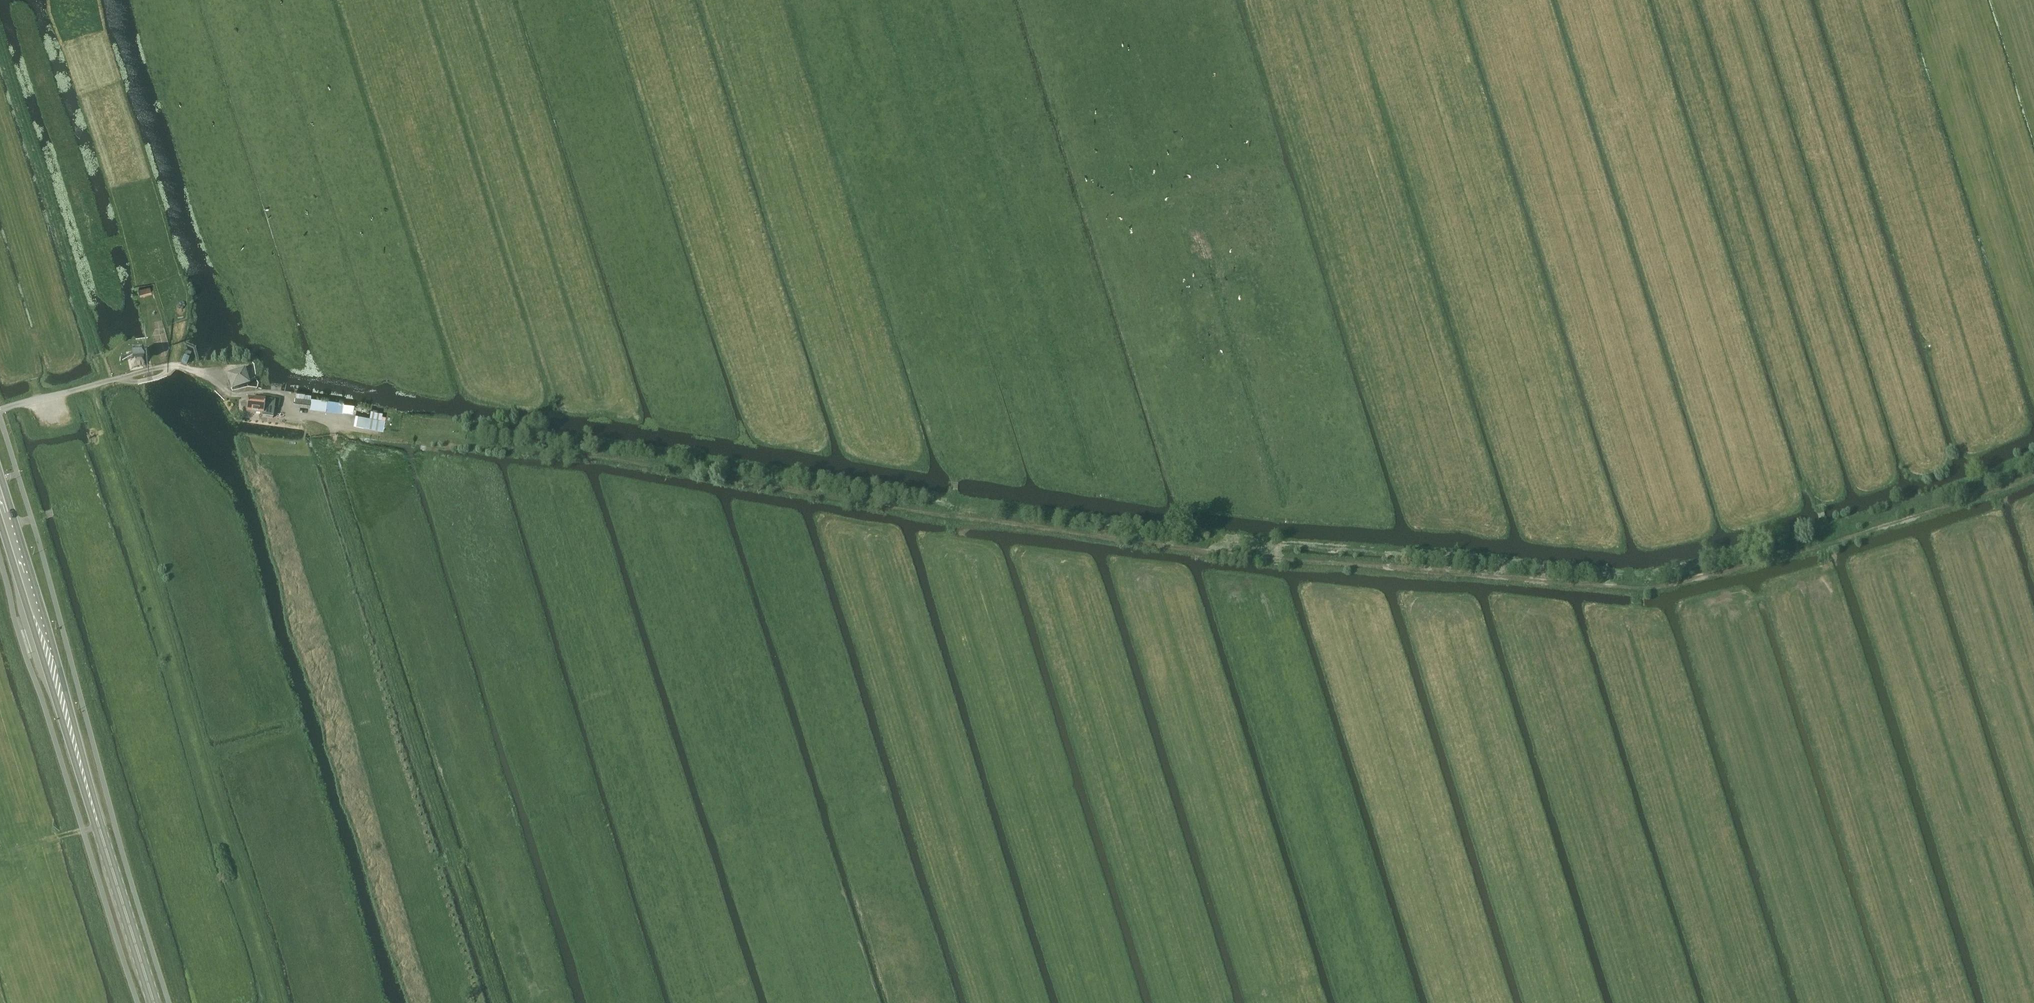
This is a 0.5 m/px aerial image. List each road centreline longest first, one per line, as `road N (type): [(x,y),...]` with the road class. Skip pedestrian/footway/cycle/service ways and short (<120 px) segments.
road 1 (primary): [(154,1002),(0,509)]
road 2 (track): [(339,418),(294,408),(279,395),(234,395),(179,367),(101,383)]

